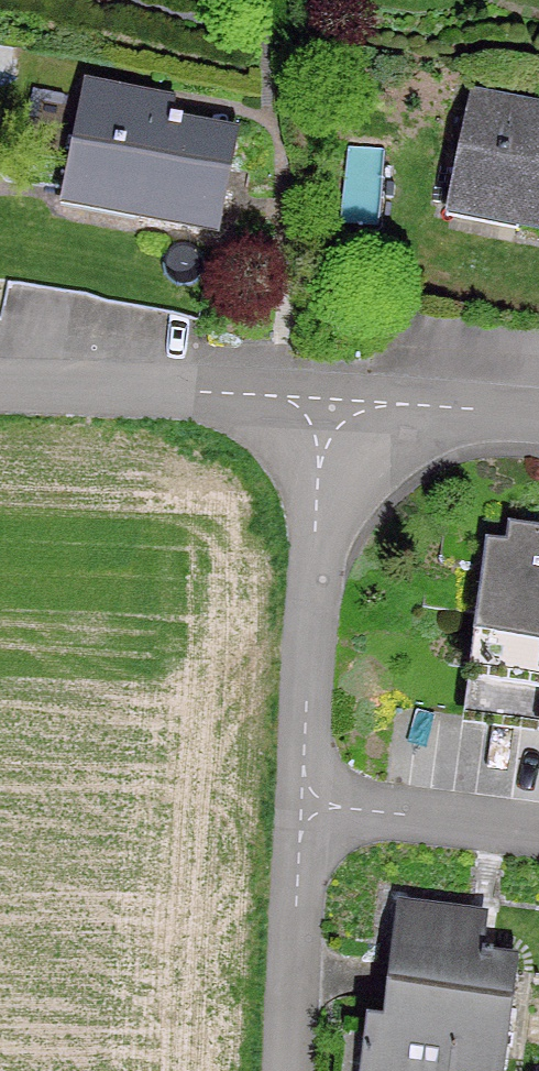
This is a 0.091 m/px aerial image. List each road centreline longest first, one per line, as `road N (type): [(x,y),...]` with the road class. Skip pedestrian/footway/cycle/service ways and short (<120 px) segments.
road 1 (residential): [(327,404),(295,706),(297,820)]
road 2 (residential): [(327,404),(0,394)]
road 3 (residential): [(297,820),(282,1070)]
road 4 (residential): [(297,820),(481,805),(538,813)]
road 5 (residential): [(538,419),(327,404)]

